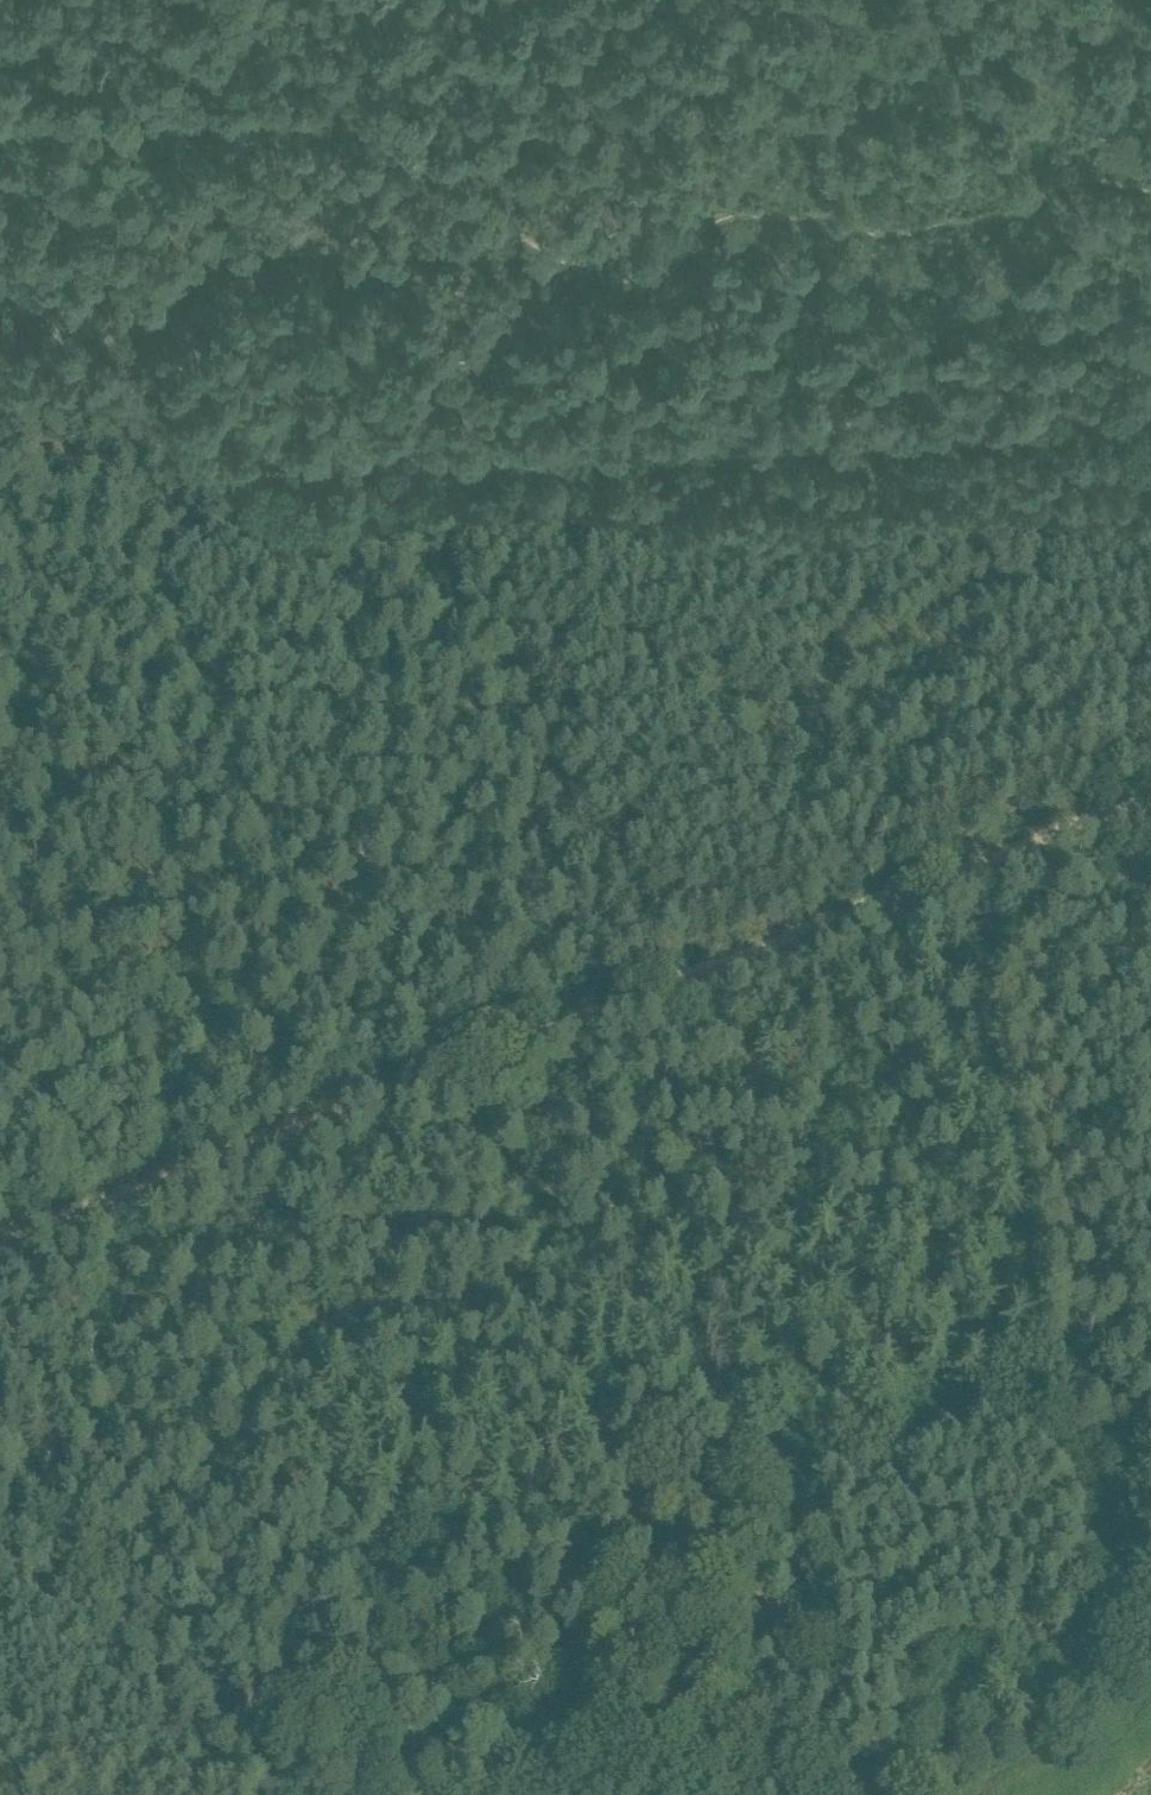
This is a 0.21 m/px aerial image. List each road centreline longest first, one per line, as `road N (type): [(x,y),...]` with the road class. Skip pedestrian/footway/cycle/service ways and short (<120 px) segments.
road 1 (track): [(73,1210),(1150,793)]
road 2 (track): [(0,464),(1150,417)]

